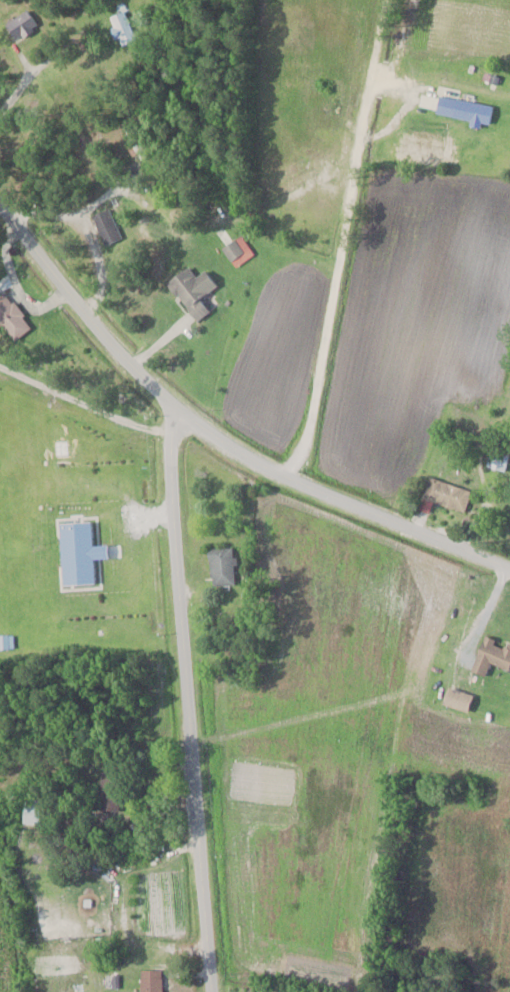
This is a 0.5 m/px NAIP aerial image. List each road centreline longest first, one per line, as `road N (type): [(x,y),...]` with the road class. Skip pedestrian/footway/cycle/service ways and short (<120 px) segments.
road 1 (residential): [(0,207),(102,337),(209,435),(287,479),(509,570)]
road 2 (residential): [(212,991),(172,522),(172,405)]
road 3 (residential): [(92,324),(119,255),(120,129),(130,103),(124,68)]

